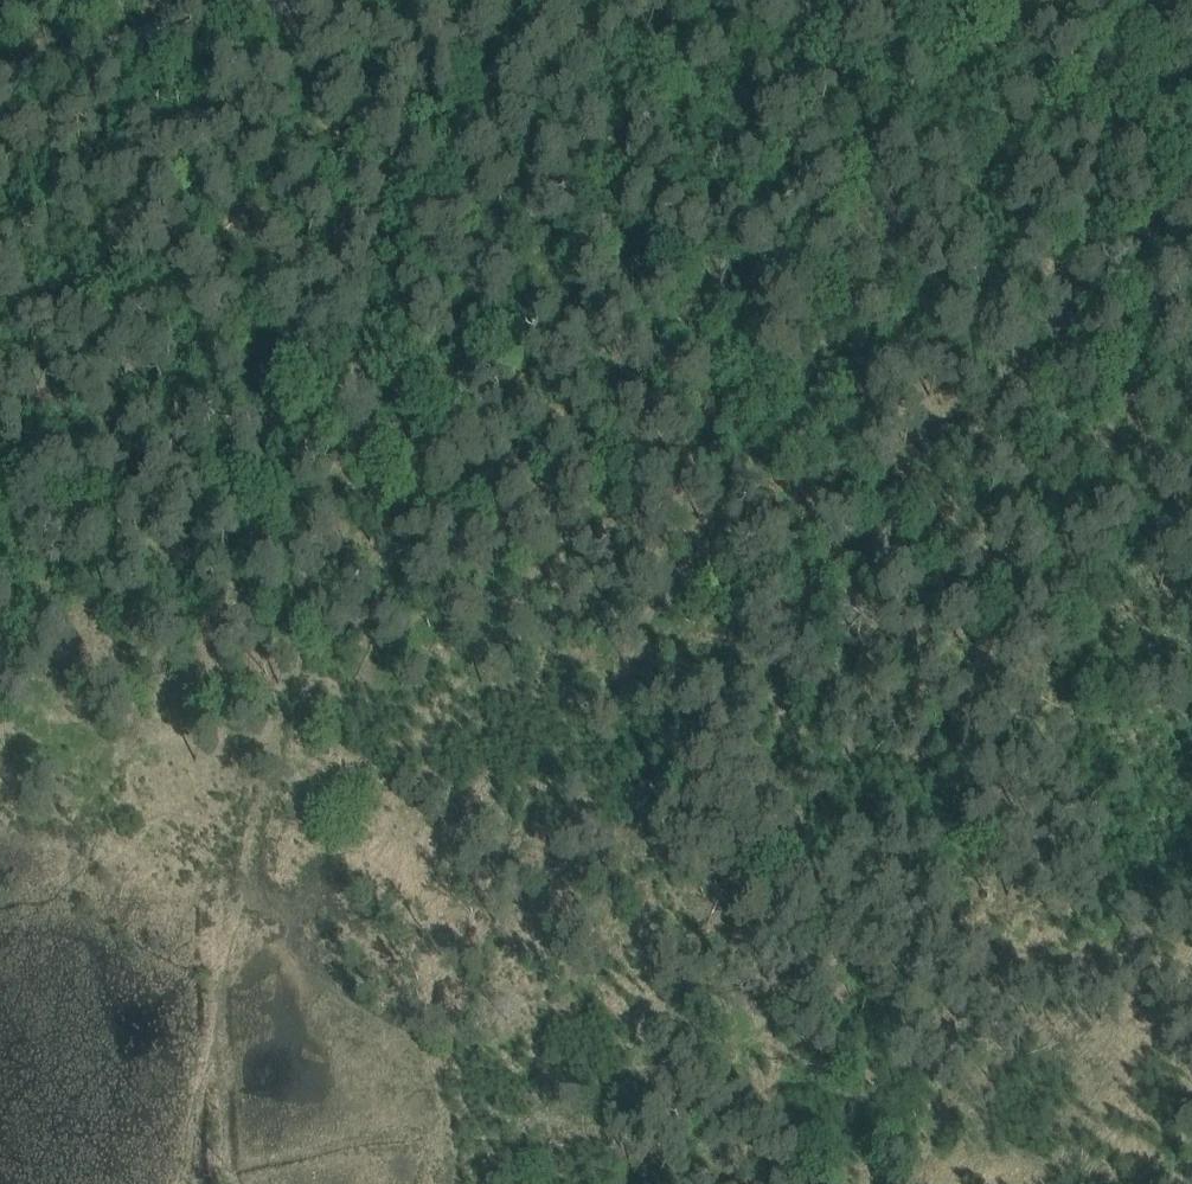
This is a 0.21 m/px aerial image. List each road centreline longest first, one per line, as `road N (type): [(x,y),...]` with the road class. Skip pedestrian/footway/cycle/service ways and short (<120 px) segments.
road 1 (track): [(281,0),(0,80)]

